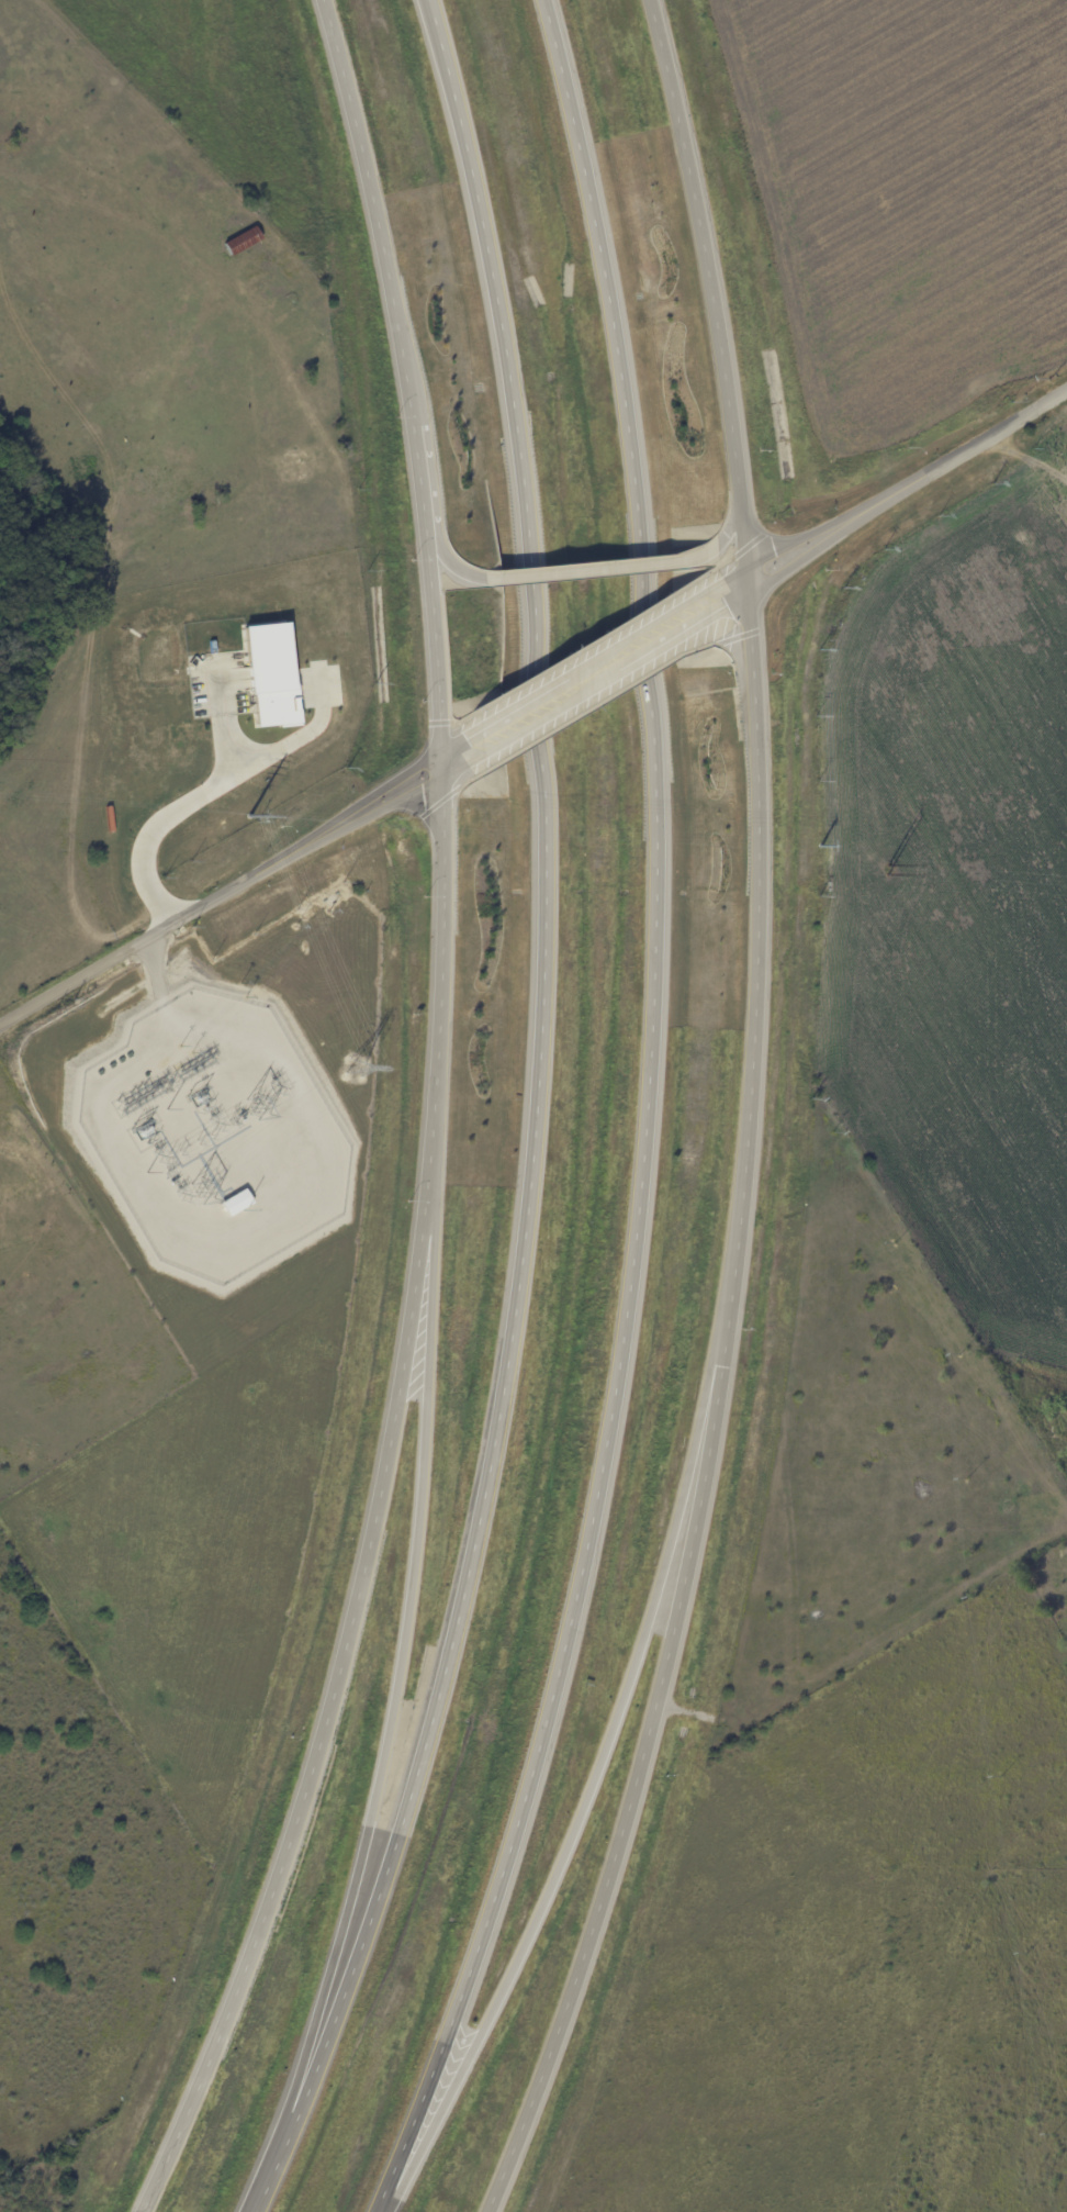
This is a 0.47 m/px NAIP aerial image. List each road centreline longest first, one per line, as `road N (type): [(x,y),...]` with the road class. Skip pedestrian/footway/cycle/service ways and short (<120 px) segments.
road 1 (motorway): [(423,0),(491,308),(519,518),(538,915),(529,1143),(510,1320),(450,1633),(404,1805),(341,1986),(249,2211)]
road 2 (motorway): [(375,2211),(447,2038),(562,1665),(597,1498),(643,1151),(654,897),(637,495),(607,286),(538,0)]
road 3 (tertiary): [(487,2211),(557,2033),(621,1830),(676,1613),(719,1385),(746,1163),(759,957),(741,586),(720,371),(686,166),(646,0)]
road 4 (tertiary): [(441,767),(430,1135),(366,1545),(316,1743),(256,1930),(140,2211)]
road 5 (motorway): [(430,1135),(407,1591),(379,1774),(278,2146)]
road 6 (motorway): [(384,2211),(554,1877),(610,1731),(719,1385)]
road 7 (tertiary): [(315,0),(374,230),(411,415),(441,767)]
road 8 (residential): [(0,1028),(441,767)]
road 9 (residential): [(1066,389),(741,586)]
road 10 (tertiary): [(422,520),(456,570),(484,578),(696,559),(715,548),(734,513)]
road 11 (tertiary): [(483,740),(708,606)]

